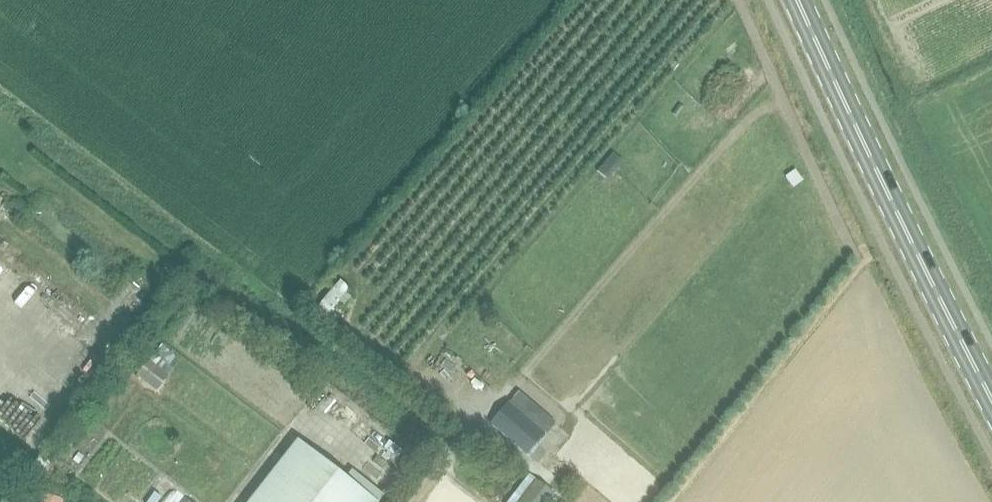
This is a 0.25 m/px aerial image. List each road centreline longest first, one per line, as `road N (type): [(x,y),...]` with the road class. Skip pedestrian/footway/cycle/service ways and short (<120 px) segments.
road 1 (primary): [(991,399),(804,0)]

